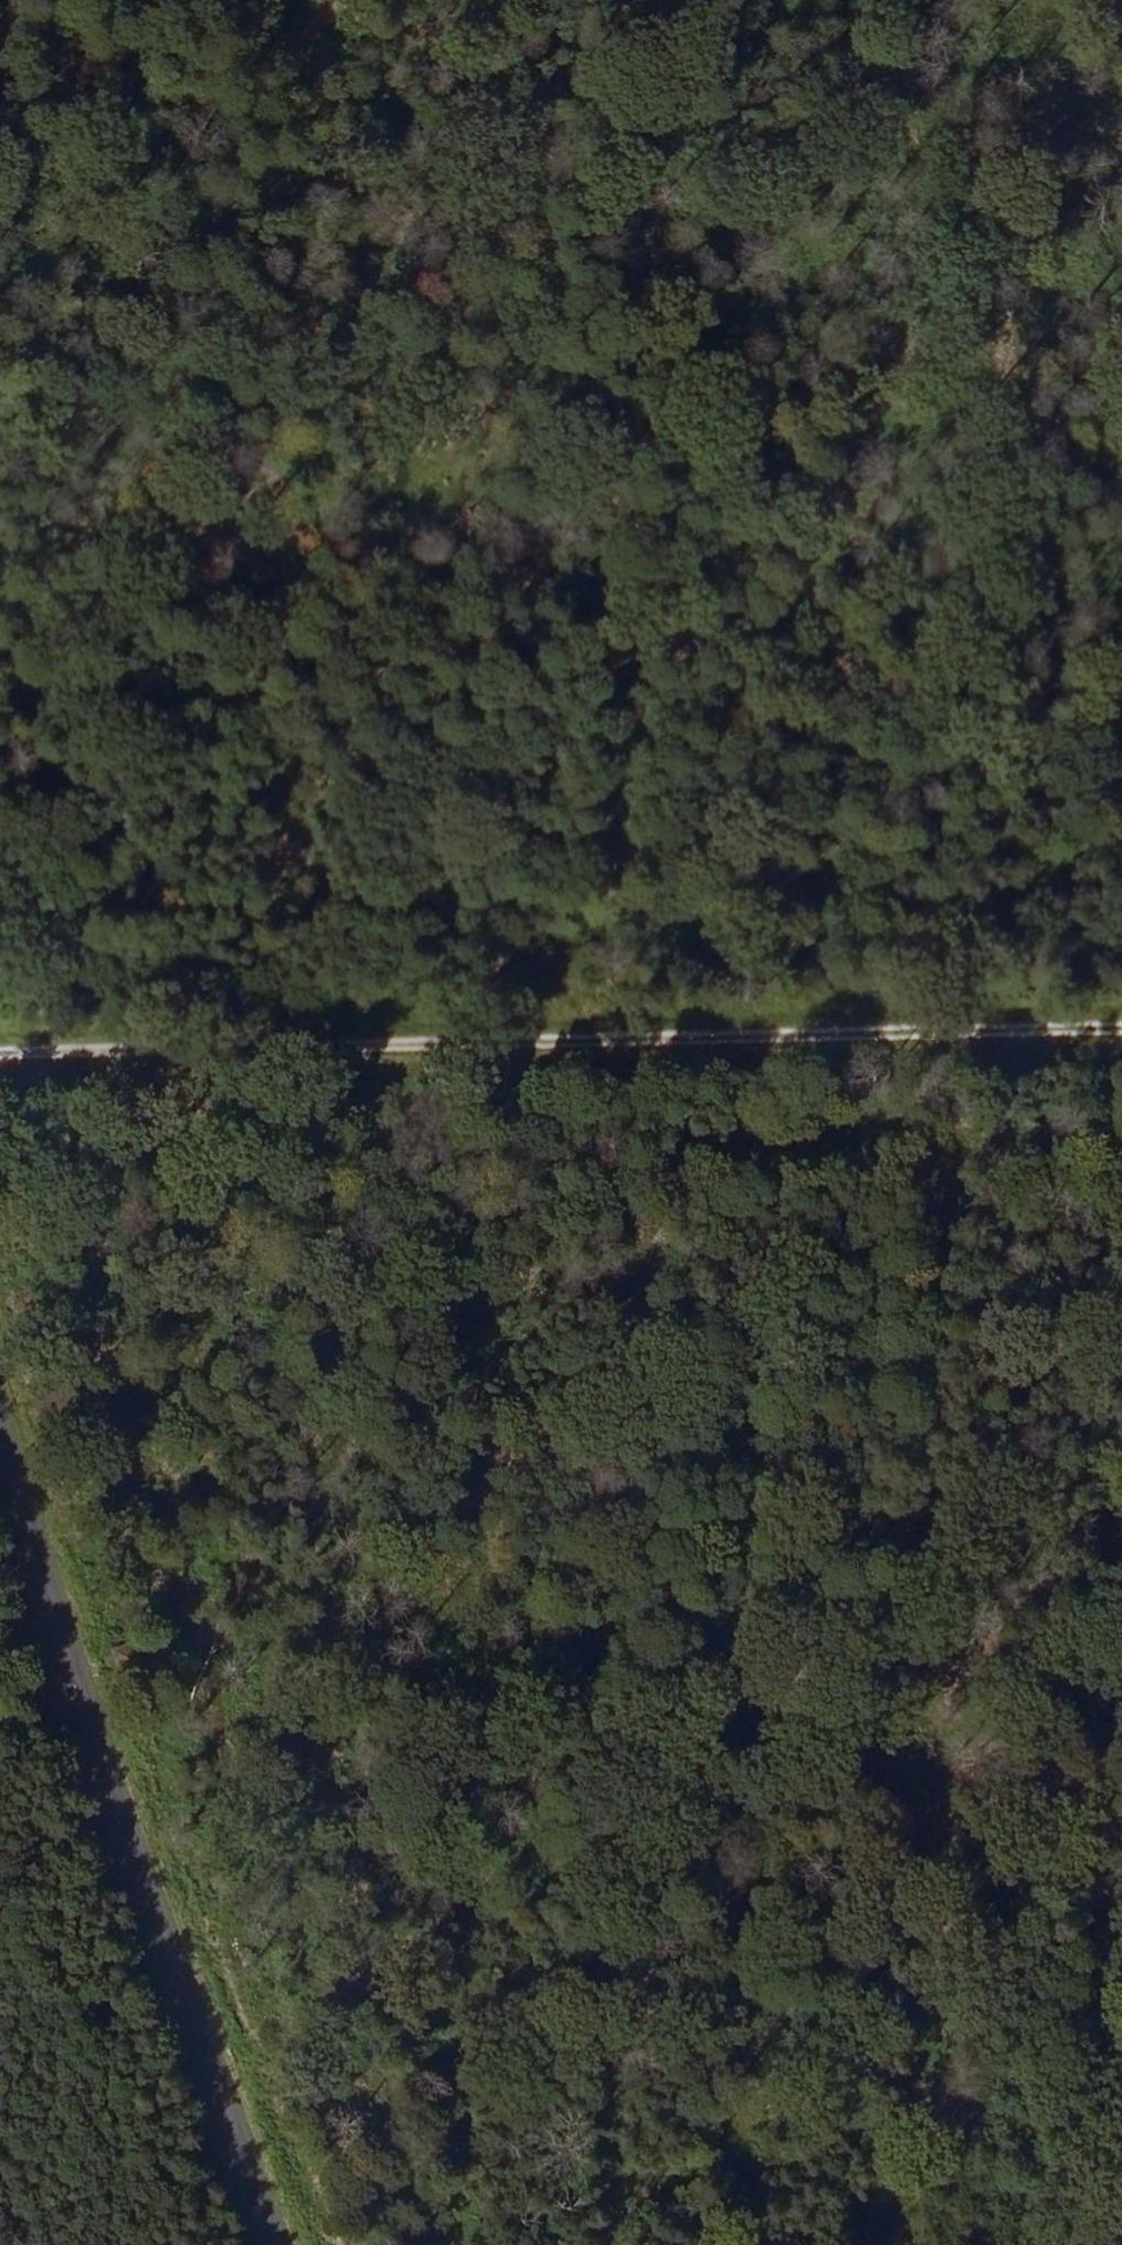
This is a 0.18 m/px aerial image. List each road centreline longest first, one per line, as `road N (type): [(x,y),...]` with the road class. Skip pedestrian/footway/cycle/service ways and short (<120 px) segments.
road 1 (track): [(0,1081),(1121,1064)]
road 2 (tertiary): [(302,2244),(0,1381)]

